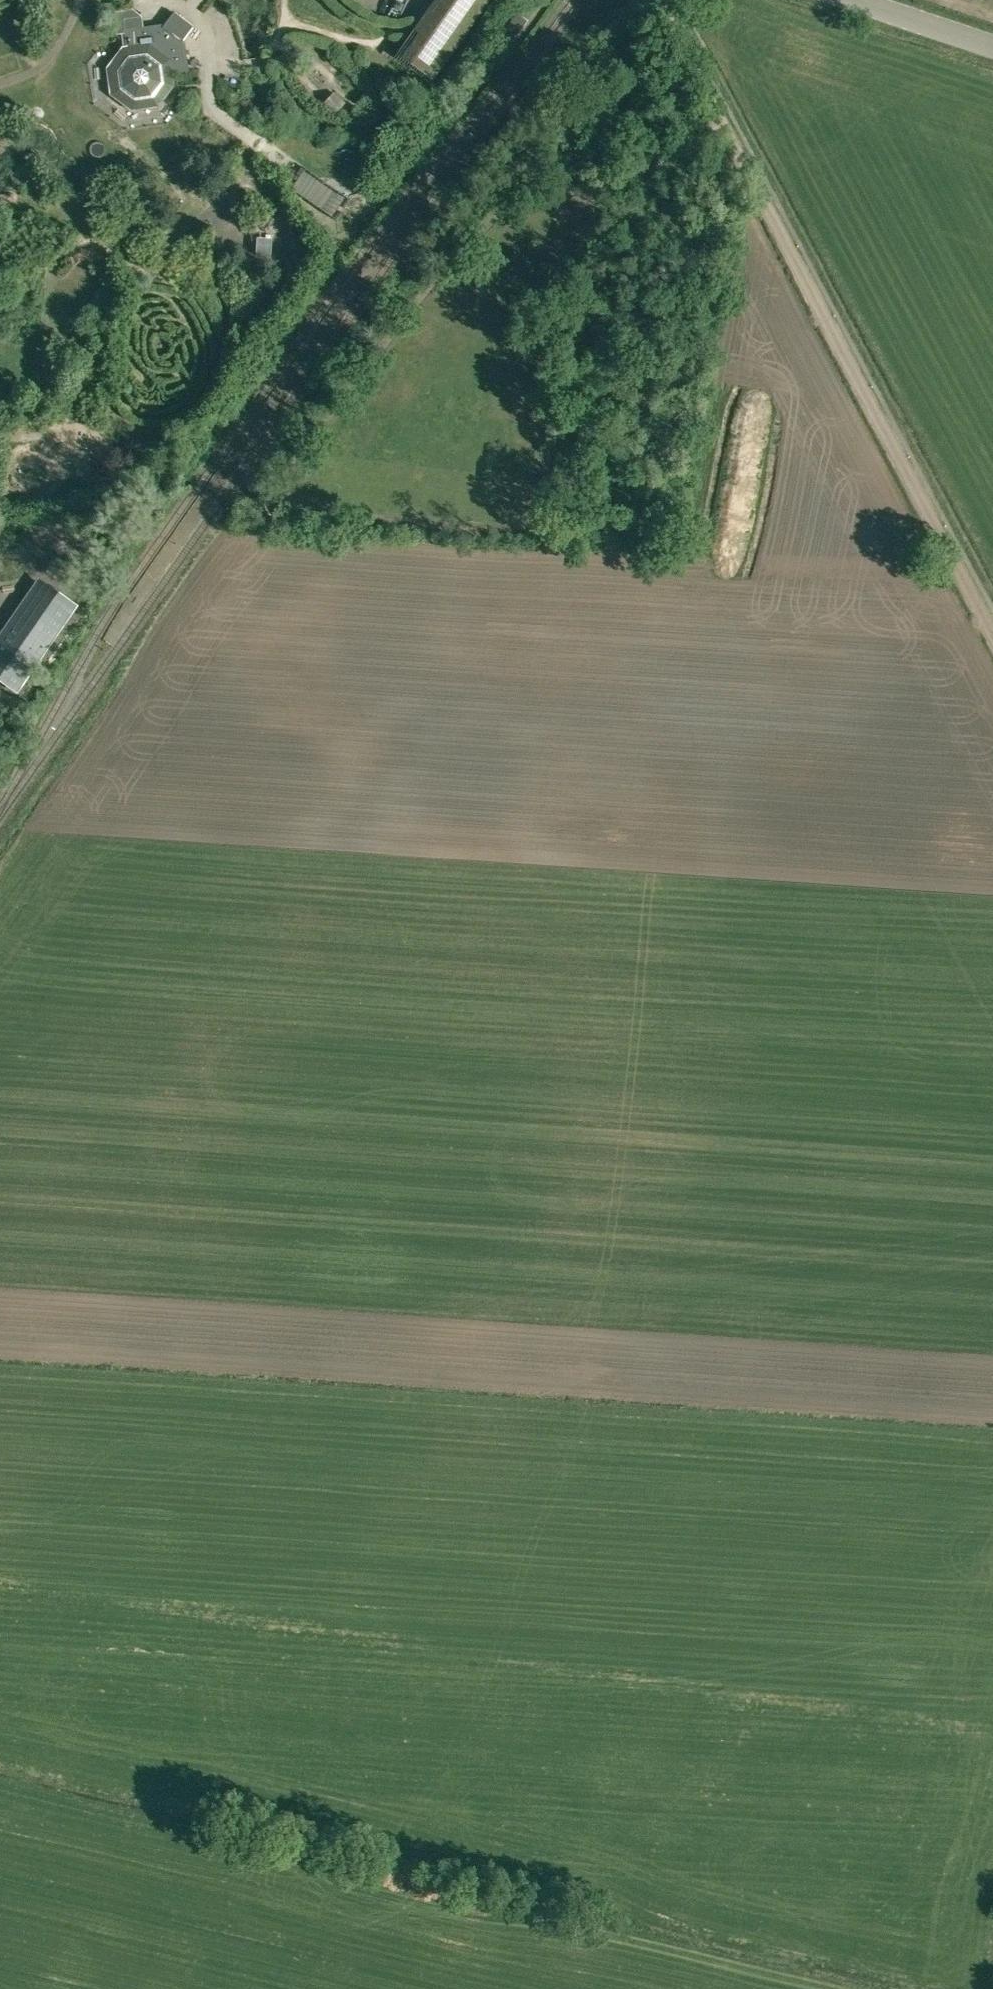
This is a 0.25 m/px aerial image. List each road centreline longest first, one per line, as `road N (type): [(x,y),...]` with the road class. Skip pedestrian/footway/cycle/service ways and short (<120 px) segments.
road 1 (track): [(992,628),(661,0)]
road 2 (tertiary): [(992,46),(856,0)]

